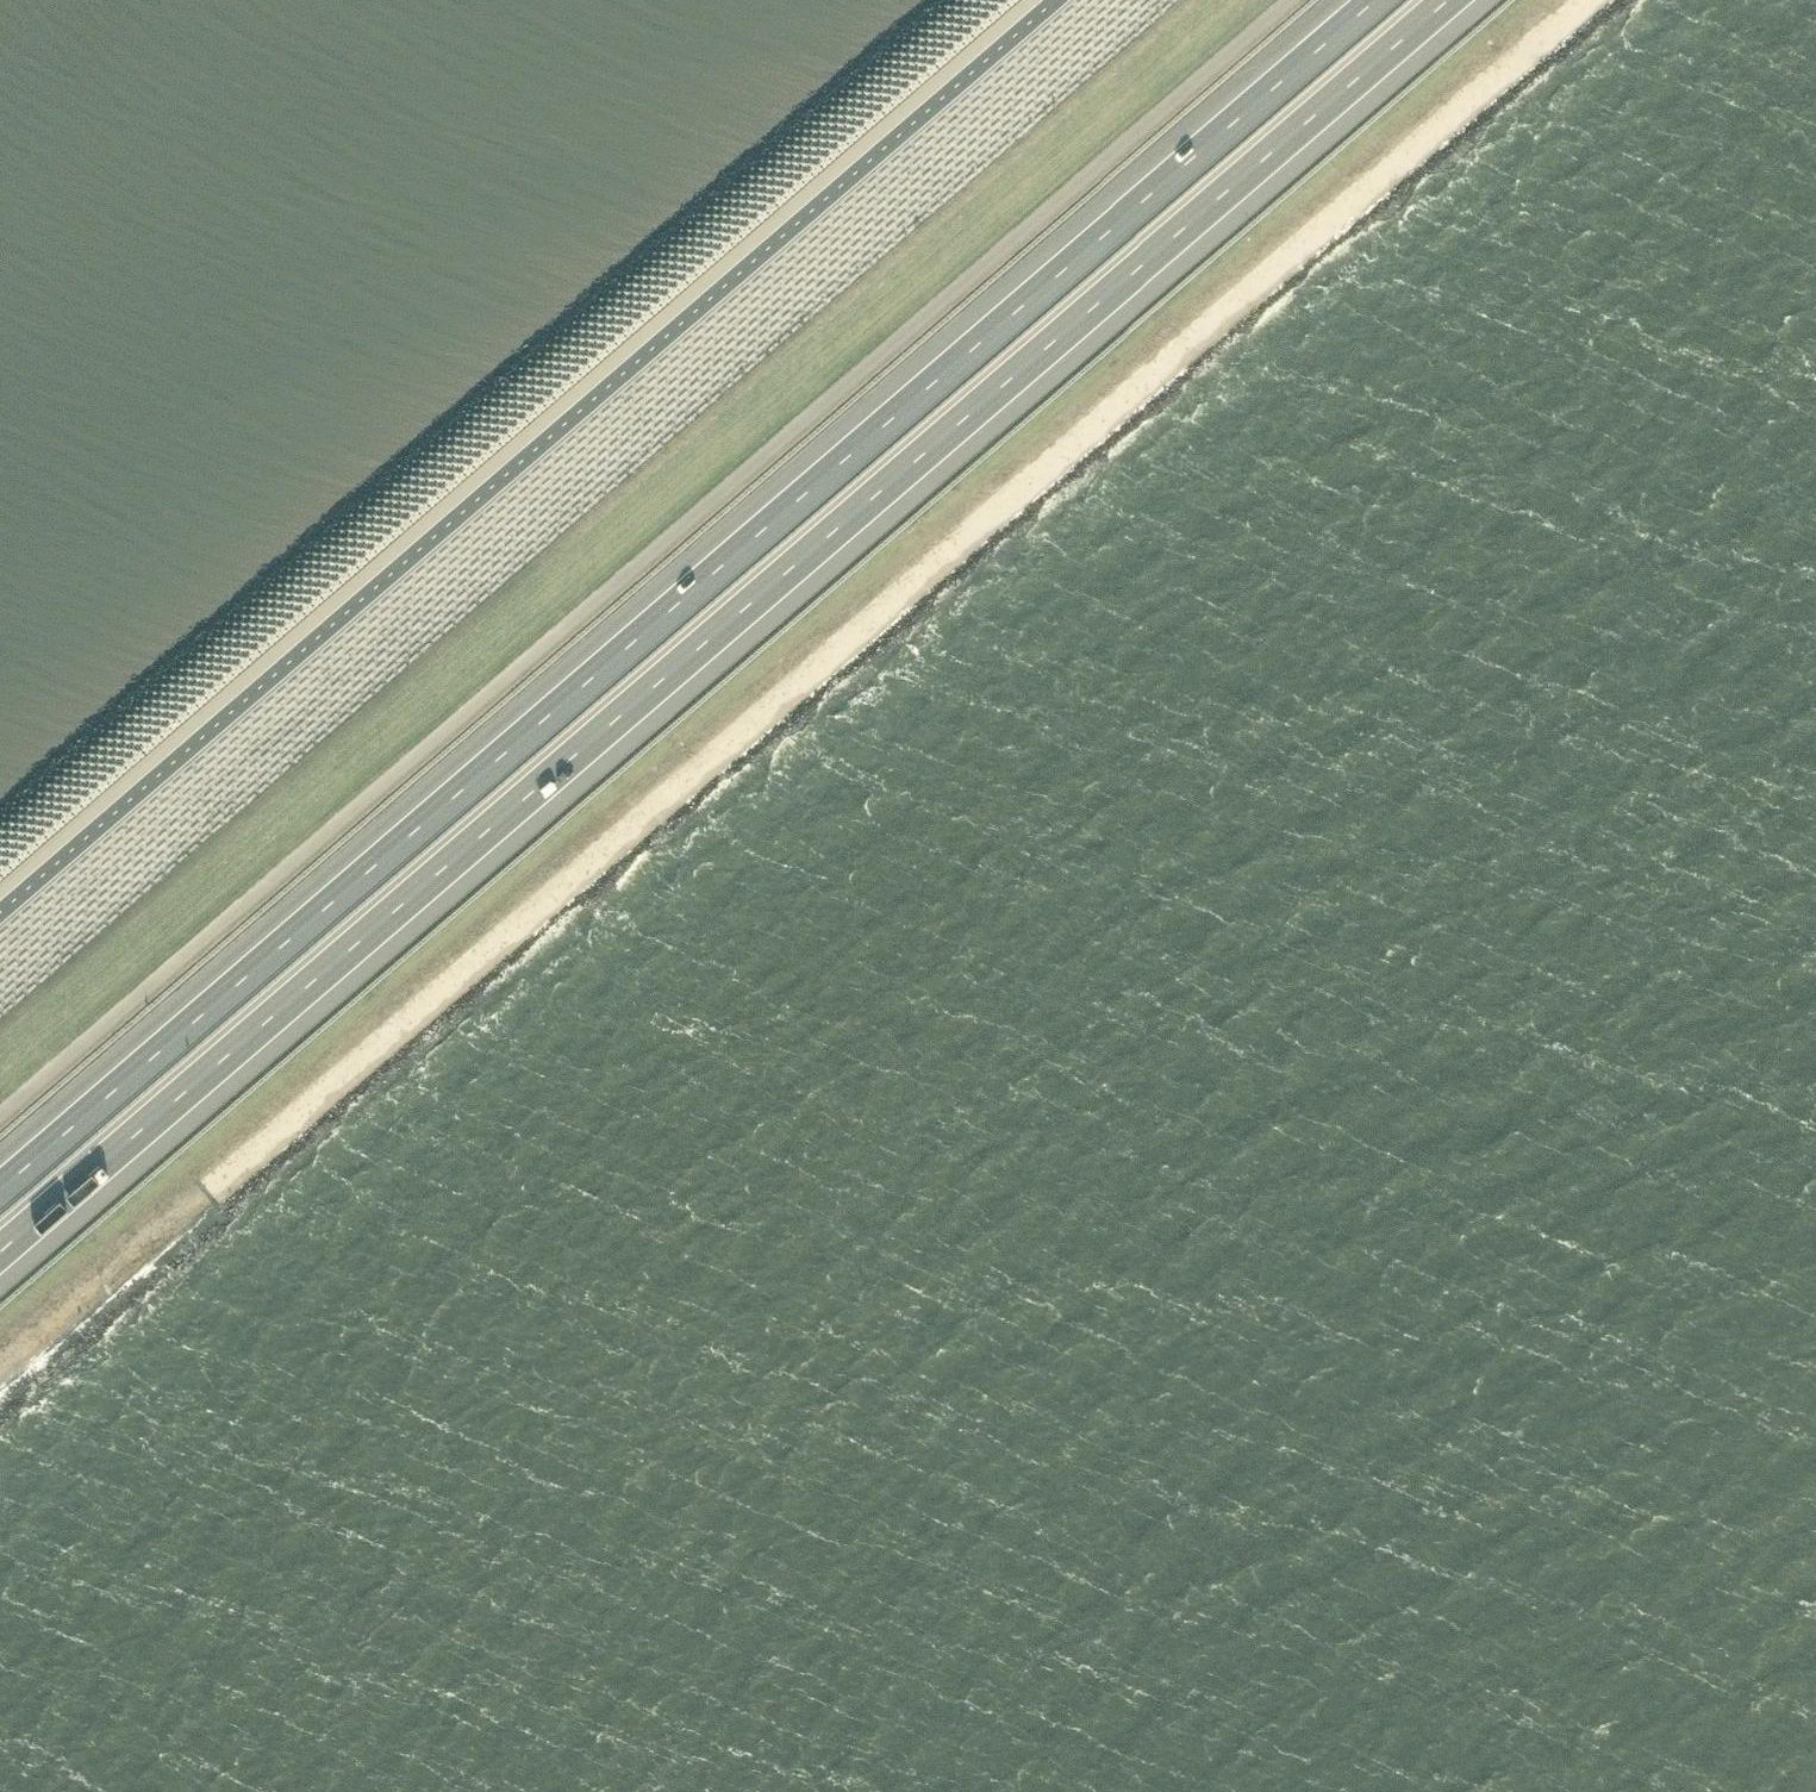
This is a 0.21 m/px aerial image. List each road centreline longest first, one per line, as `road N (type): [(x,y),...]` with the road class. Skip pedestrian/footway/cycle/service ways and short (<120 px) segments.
road 1 (motorway): [(0,1255),(1454,0)]
road 2 (motorway): [(1379,0),(0,1191)]

